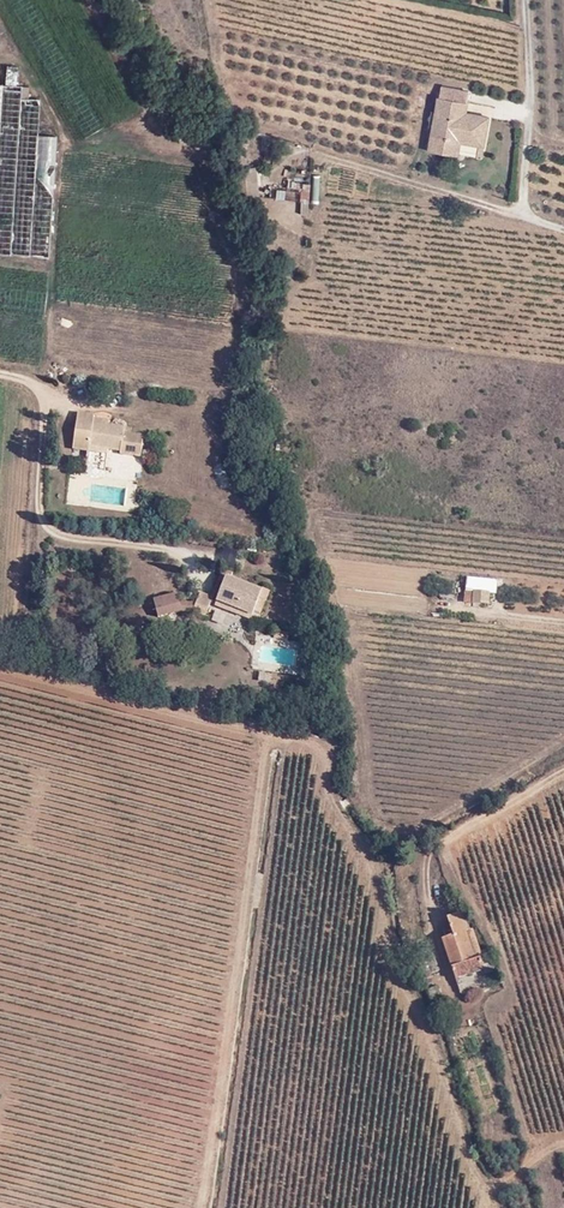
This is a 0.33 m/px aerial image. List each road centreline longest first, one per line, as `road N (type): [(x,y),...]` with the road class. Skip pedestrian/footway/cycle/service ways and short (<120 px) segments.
road 1 (unclassified): [(526,0),(528,220)]
road 2 (track): [(399,181),(563,231)]
road 3 (unclassified): [(563,771),(432,847)]

